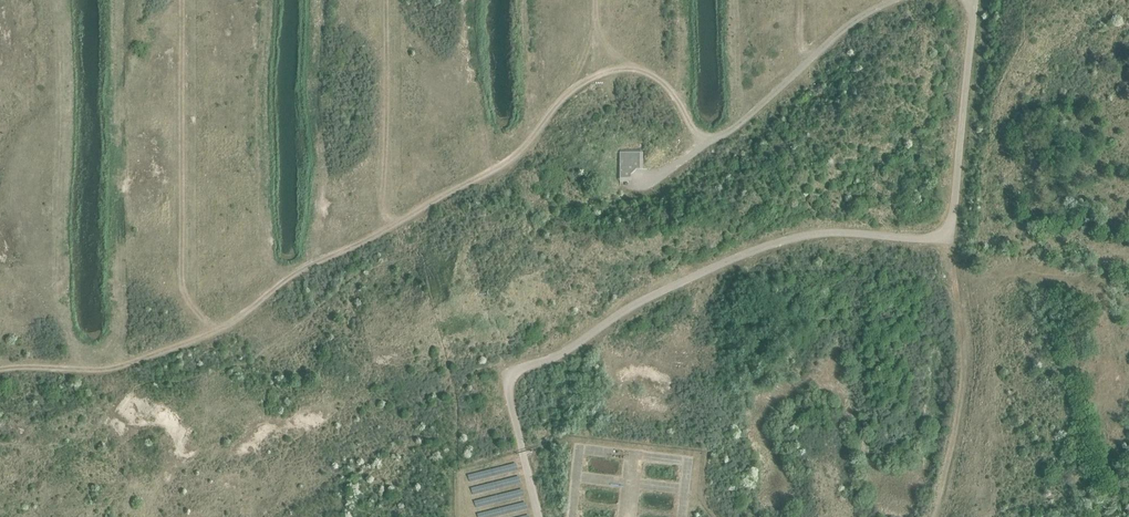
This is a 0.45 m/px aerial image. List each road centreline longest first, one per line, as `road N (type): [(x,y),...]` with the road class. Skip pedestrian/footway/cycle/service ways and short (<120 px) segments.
road 1 (unclassified): [(537,516),(506,381),(516,372),(567,353),(647,299),(767,246),(830,234),(949,240),(975,0)]
road 2 (track): [(0,371),(112,369),(223,327),(281,283),(509,161),(572,90),(608,70),(639,68),(667,84),(704,149)]
road 3 (track): [(213,331),(182,285),(186,0)]
road 4 (track): [(395,225),(383,192),(388,0)]

